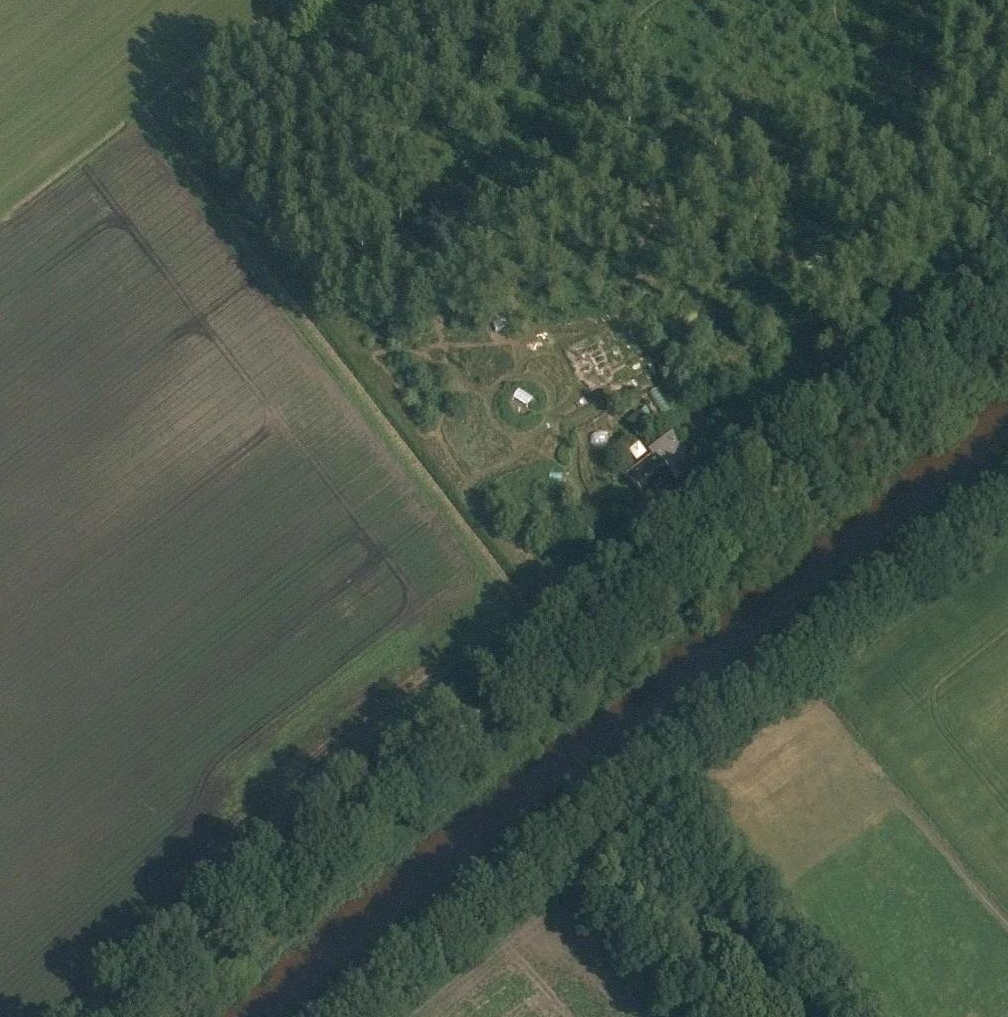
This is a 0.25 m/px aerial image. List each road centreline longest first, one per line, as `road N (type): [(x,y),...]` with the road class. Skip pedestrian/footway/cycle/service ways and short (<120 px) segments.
road 1 (track): [(1007,305),(427,752),(117,1016)]

